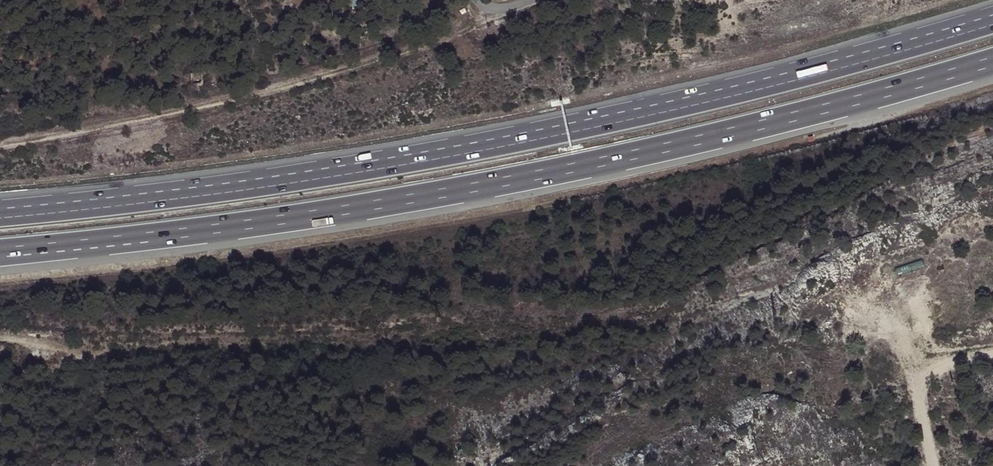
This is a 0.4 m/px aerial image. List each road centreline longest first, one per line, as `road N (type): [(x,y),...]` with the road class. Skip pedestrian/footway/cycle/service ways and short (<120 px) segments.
road 1 (motorway): [(0,252),(185,233),(549,174),(865,100),(992,61)]
road 2 (motorway): [(689,103),(371,170),(0,218)]
road 3 (motorway): [(689,103),(370,158),(0,204)]
road 4 (track): [(0,146),(357,69),(423,49),(489,13)]
road 5 (motorway): [(992,20),(689,103)]
road 6 (track): [(992,354),(922,377),(917,391),(934,465)]

